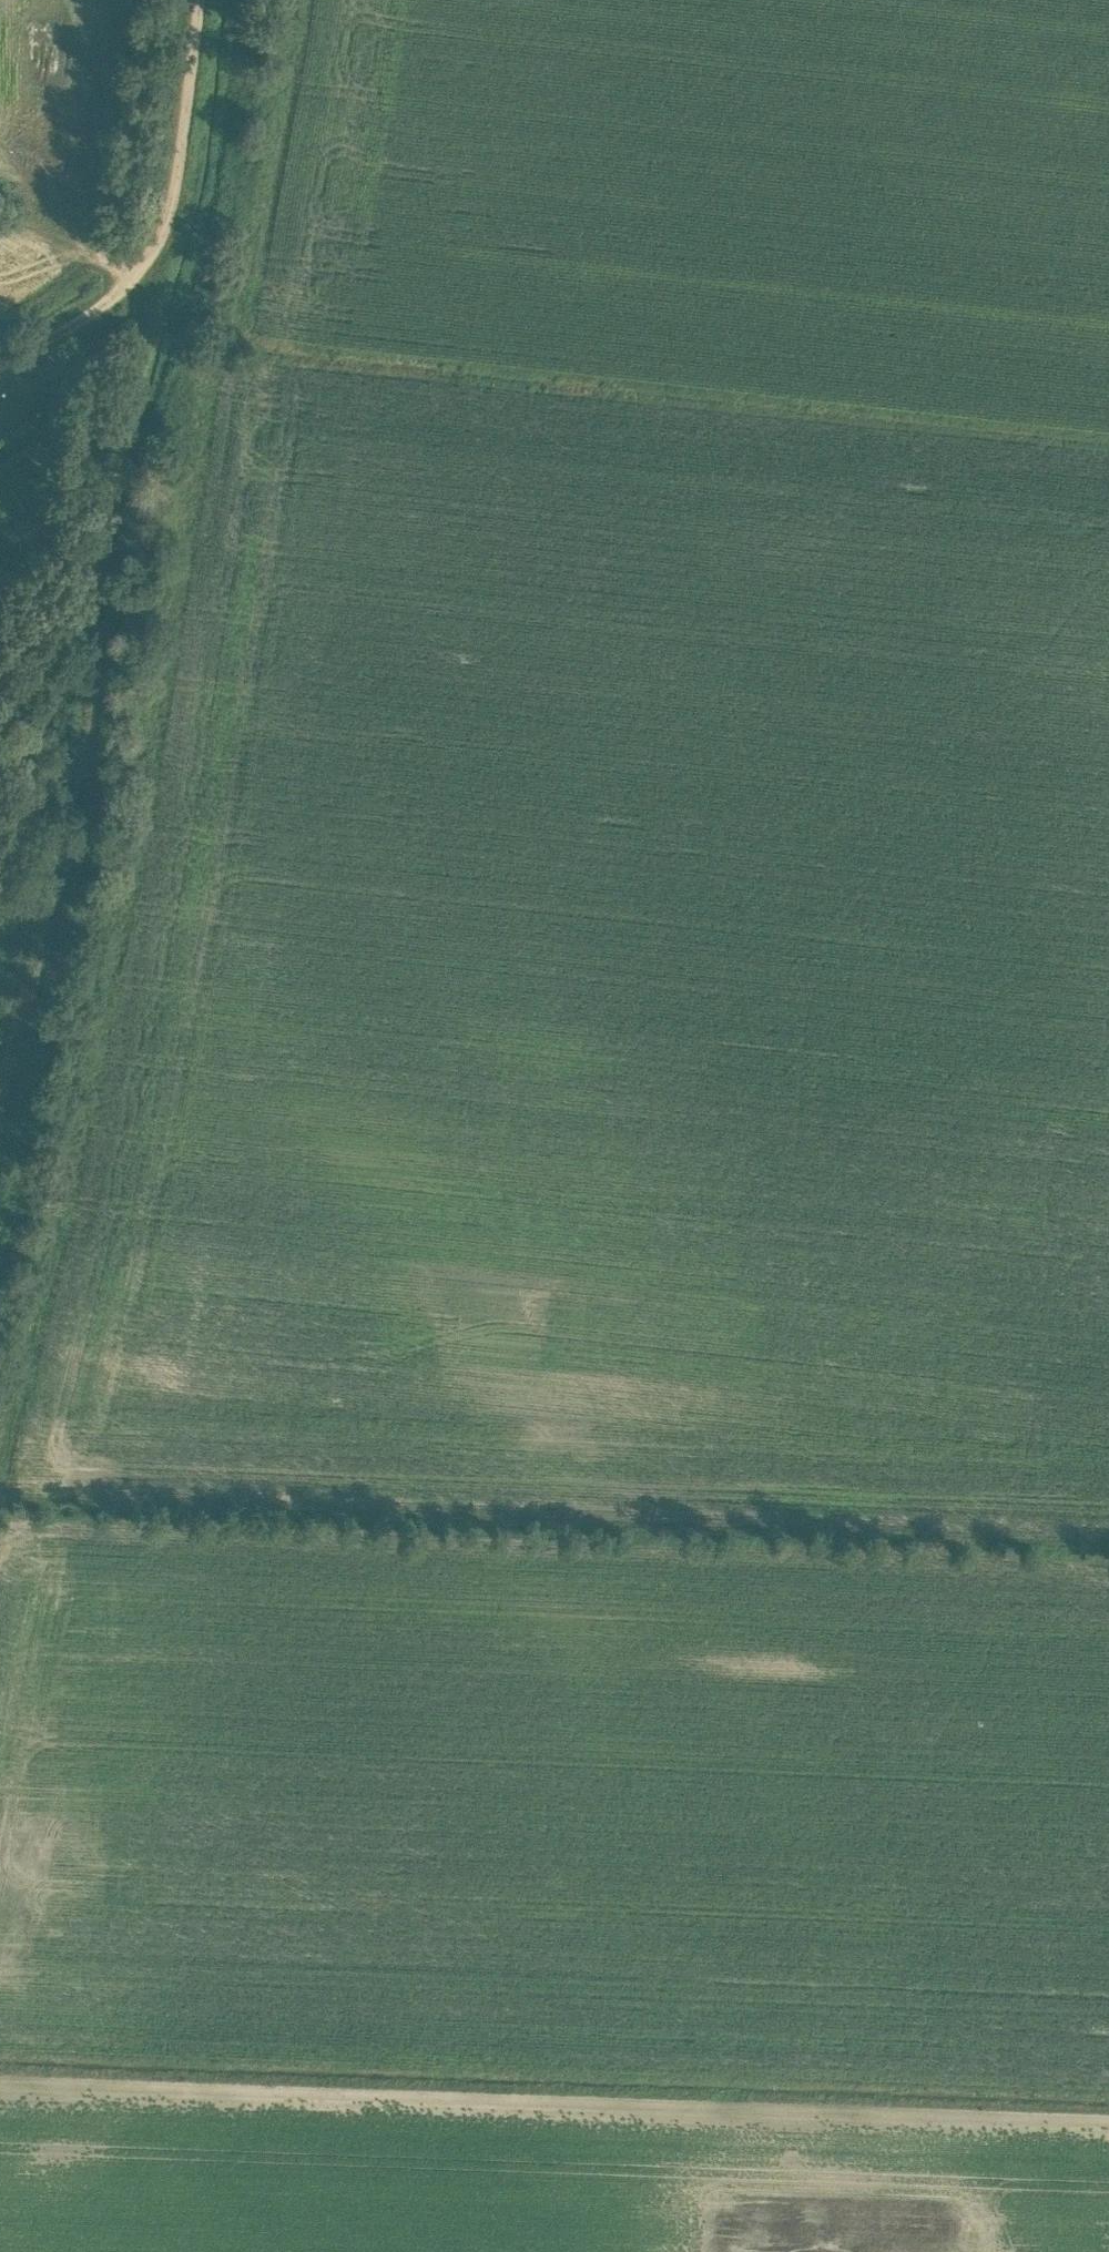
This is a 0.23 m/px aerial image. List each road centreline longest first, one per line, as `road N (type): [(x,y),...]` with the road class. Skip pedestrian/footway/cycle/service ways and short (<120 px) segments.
road 1 (track): [(213,0),(169,242),(136,285),(0,368)]

